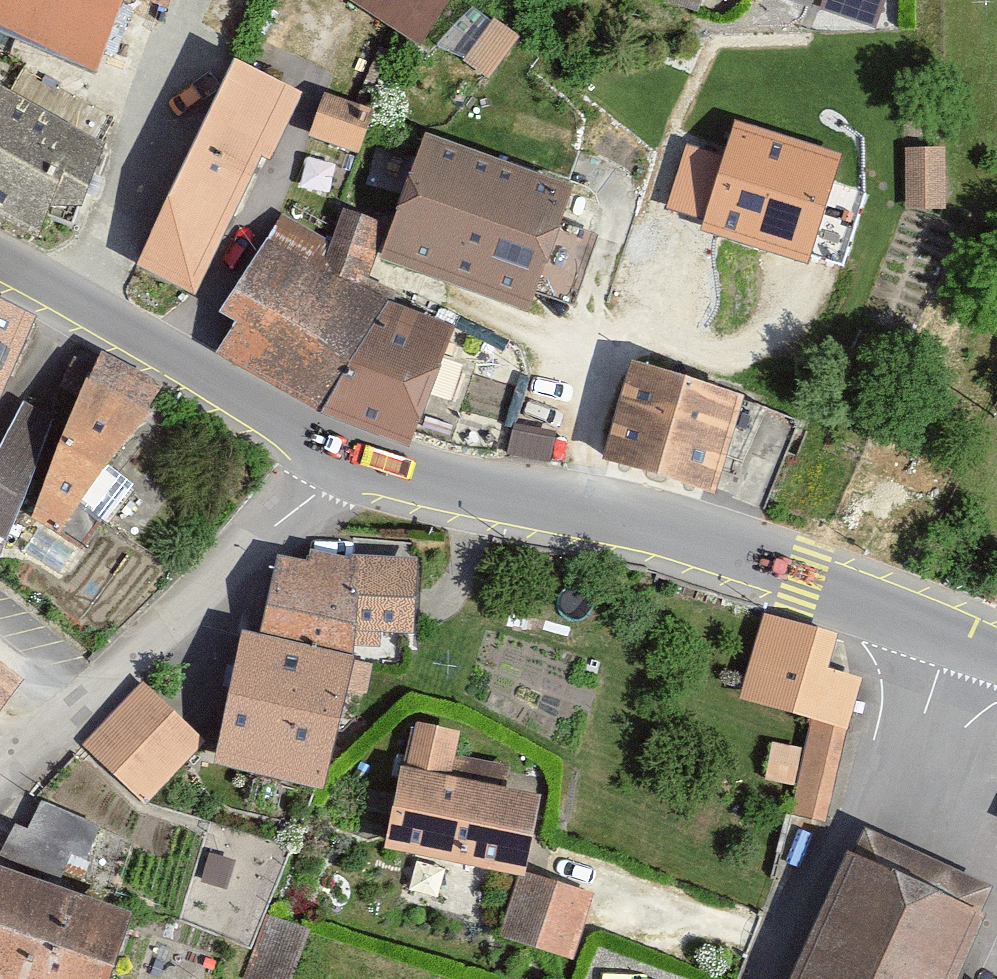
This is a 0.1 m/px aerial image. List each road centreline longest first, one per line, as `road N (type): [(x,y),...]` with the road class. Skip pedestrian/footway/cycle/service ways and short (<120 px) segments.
road 1 (secondary): [(957,641),(653,526),(344,455)]
road 2 (residential): [(0,752),(60,694),(125,664),(344,455)]
road 3 (residential): [(770,978),(855,801),(907,776),(957,641)]
road 4 (secondary): [(344,455),(0,260)]

